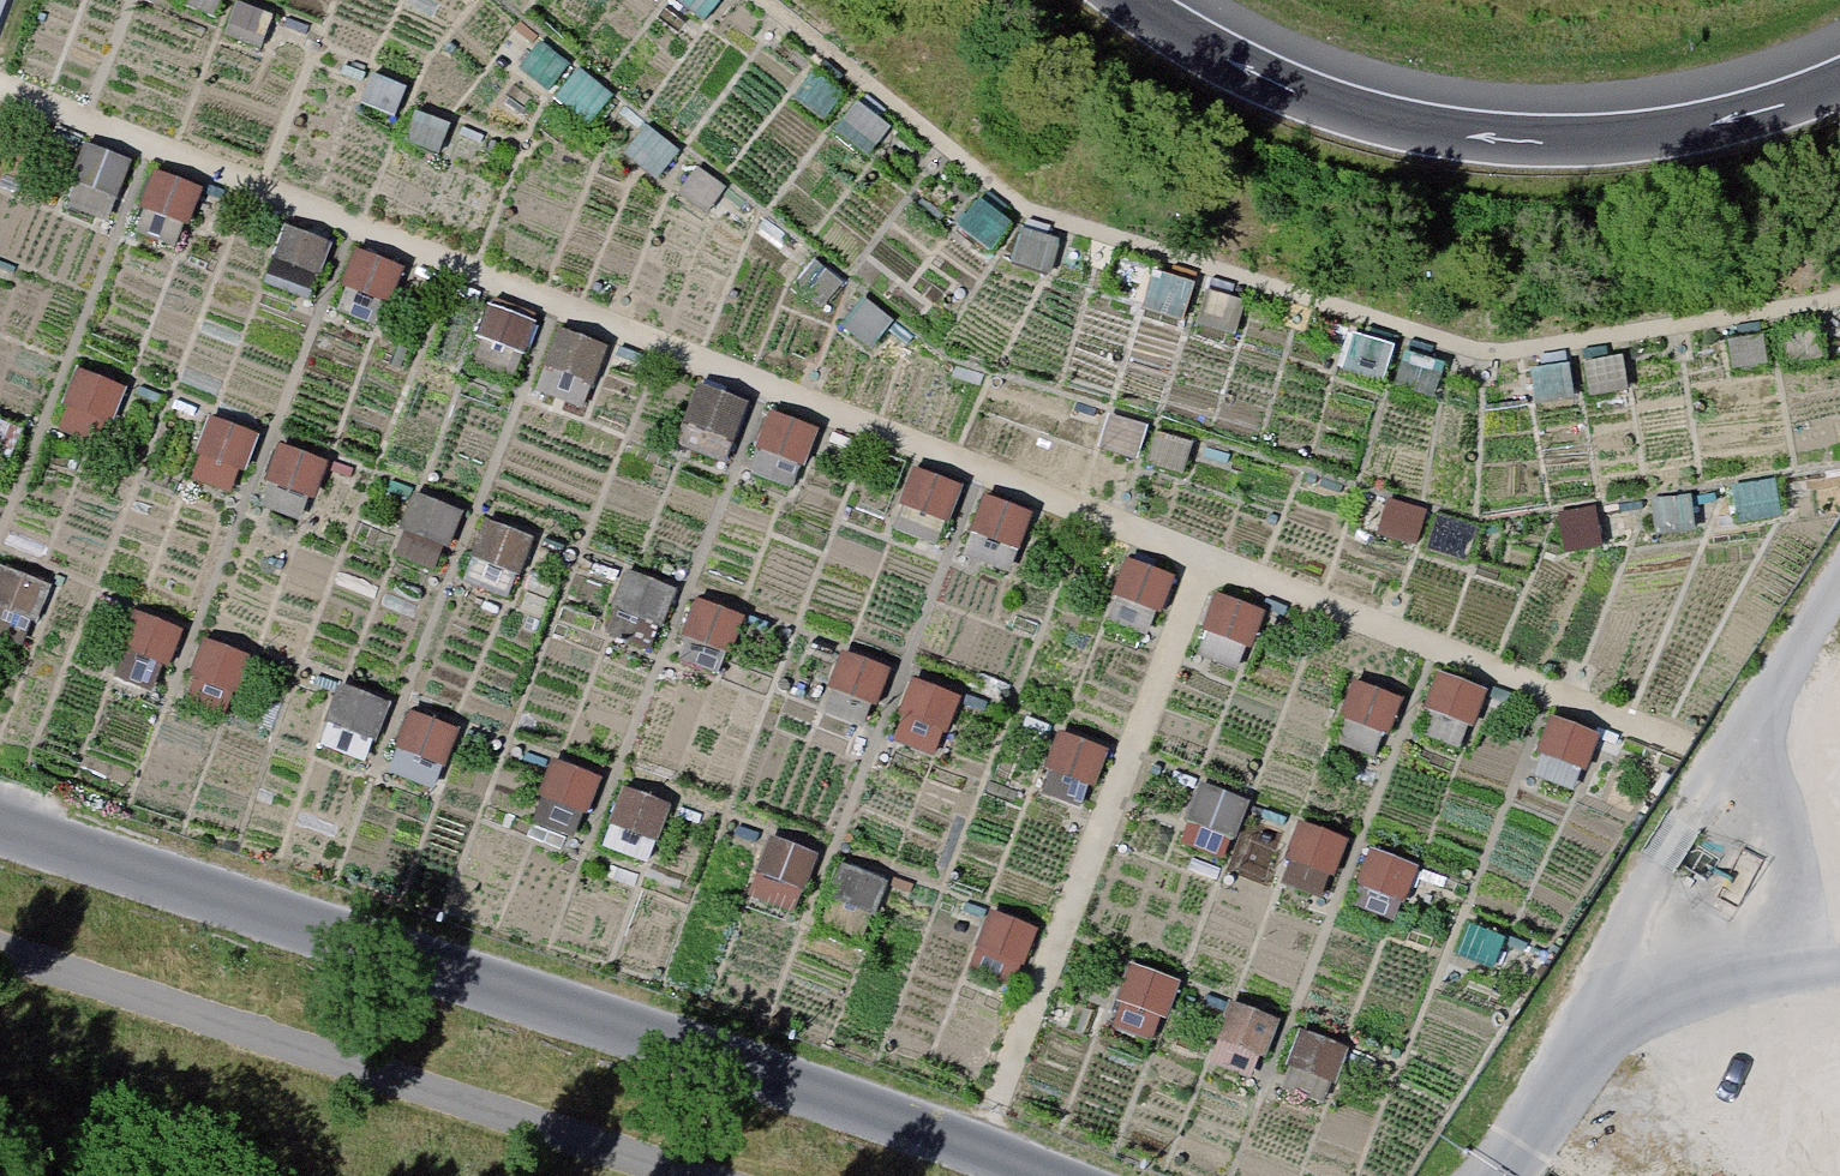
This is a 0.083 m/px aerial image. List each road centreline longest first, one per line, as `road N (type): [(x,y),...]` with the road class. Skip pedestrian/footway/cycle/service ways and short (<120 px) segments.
road 1 (unclassified): [(1053,1175),(914,1123),(0,829)]
road 2 (motorway): [(1839,76),(1684,122),(1614,132),(1470,130),(1335,101),(1198,37),(1140,0)]

